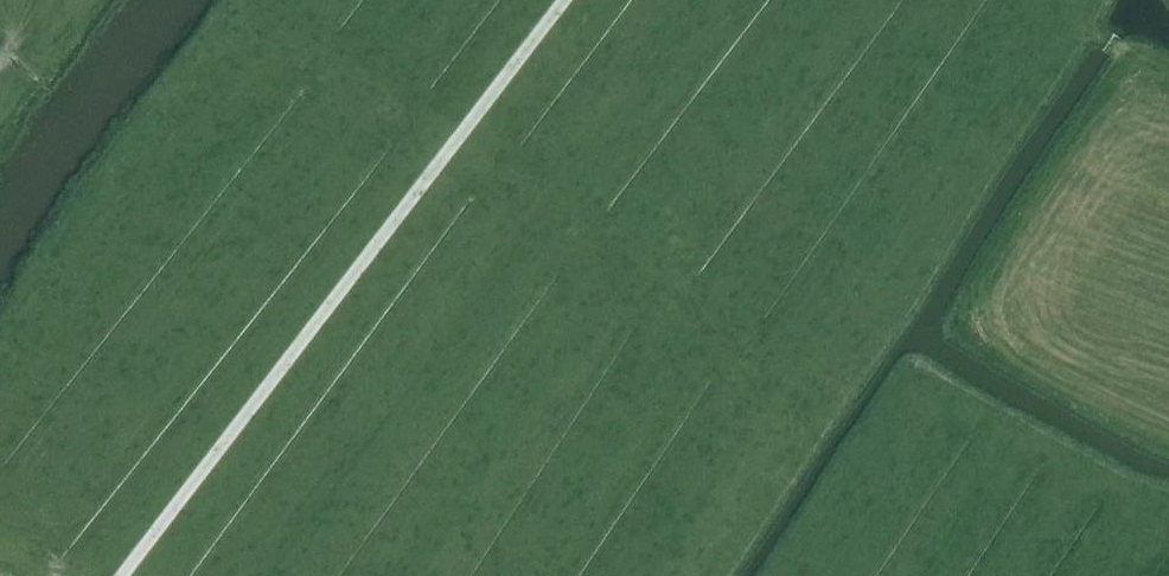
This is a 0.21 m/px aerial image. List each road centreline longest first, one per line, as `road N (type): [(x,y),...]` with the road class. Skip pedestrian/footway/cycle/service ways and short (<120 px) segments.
road 1 (track): [(564,0),(123,575)]

